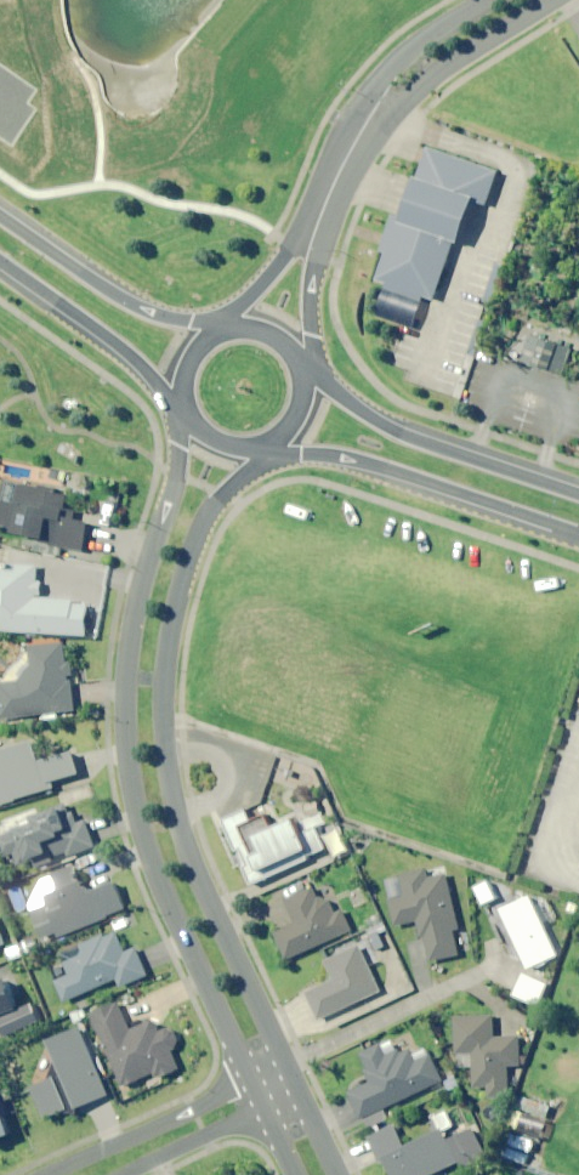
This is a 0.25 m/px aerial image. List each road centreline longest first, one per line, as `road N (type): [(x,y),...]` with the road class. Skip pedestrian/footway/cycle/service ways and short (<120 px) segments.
road 1 (tertiary): [(258,1095),(160,885),(128,764),(132,618),(176,473),(183,409)]
road 2 (tertiary): [(260,446),(198,532),(171,624),(163,725),(182,837),(293,1081)]
road 3 (secondary): [(578,532),(346,457),(261,446)]
road 4 (secondary): [(304,374),(402,437),(578,496)]
road 5 (secondary): [(0,215),(129,303),(217,329)]
road 6 (secondary): [(182,406),(0,262)]
road 7 (residential): [(551,0),(370,115)]
road 8 (residential): [(258,1095),(92,1174)]
road 9 (residential): [(370,115),(404,52),(485,0)]
road 10 (residential): [(316,225),(303,372)]
road 11 (residential): [(222,327),(316,225)]
road 12 (residential): [(316,225),(370,115)]

